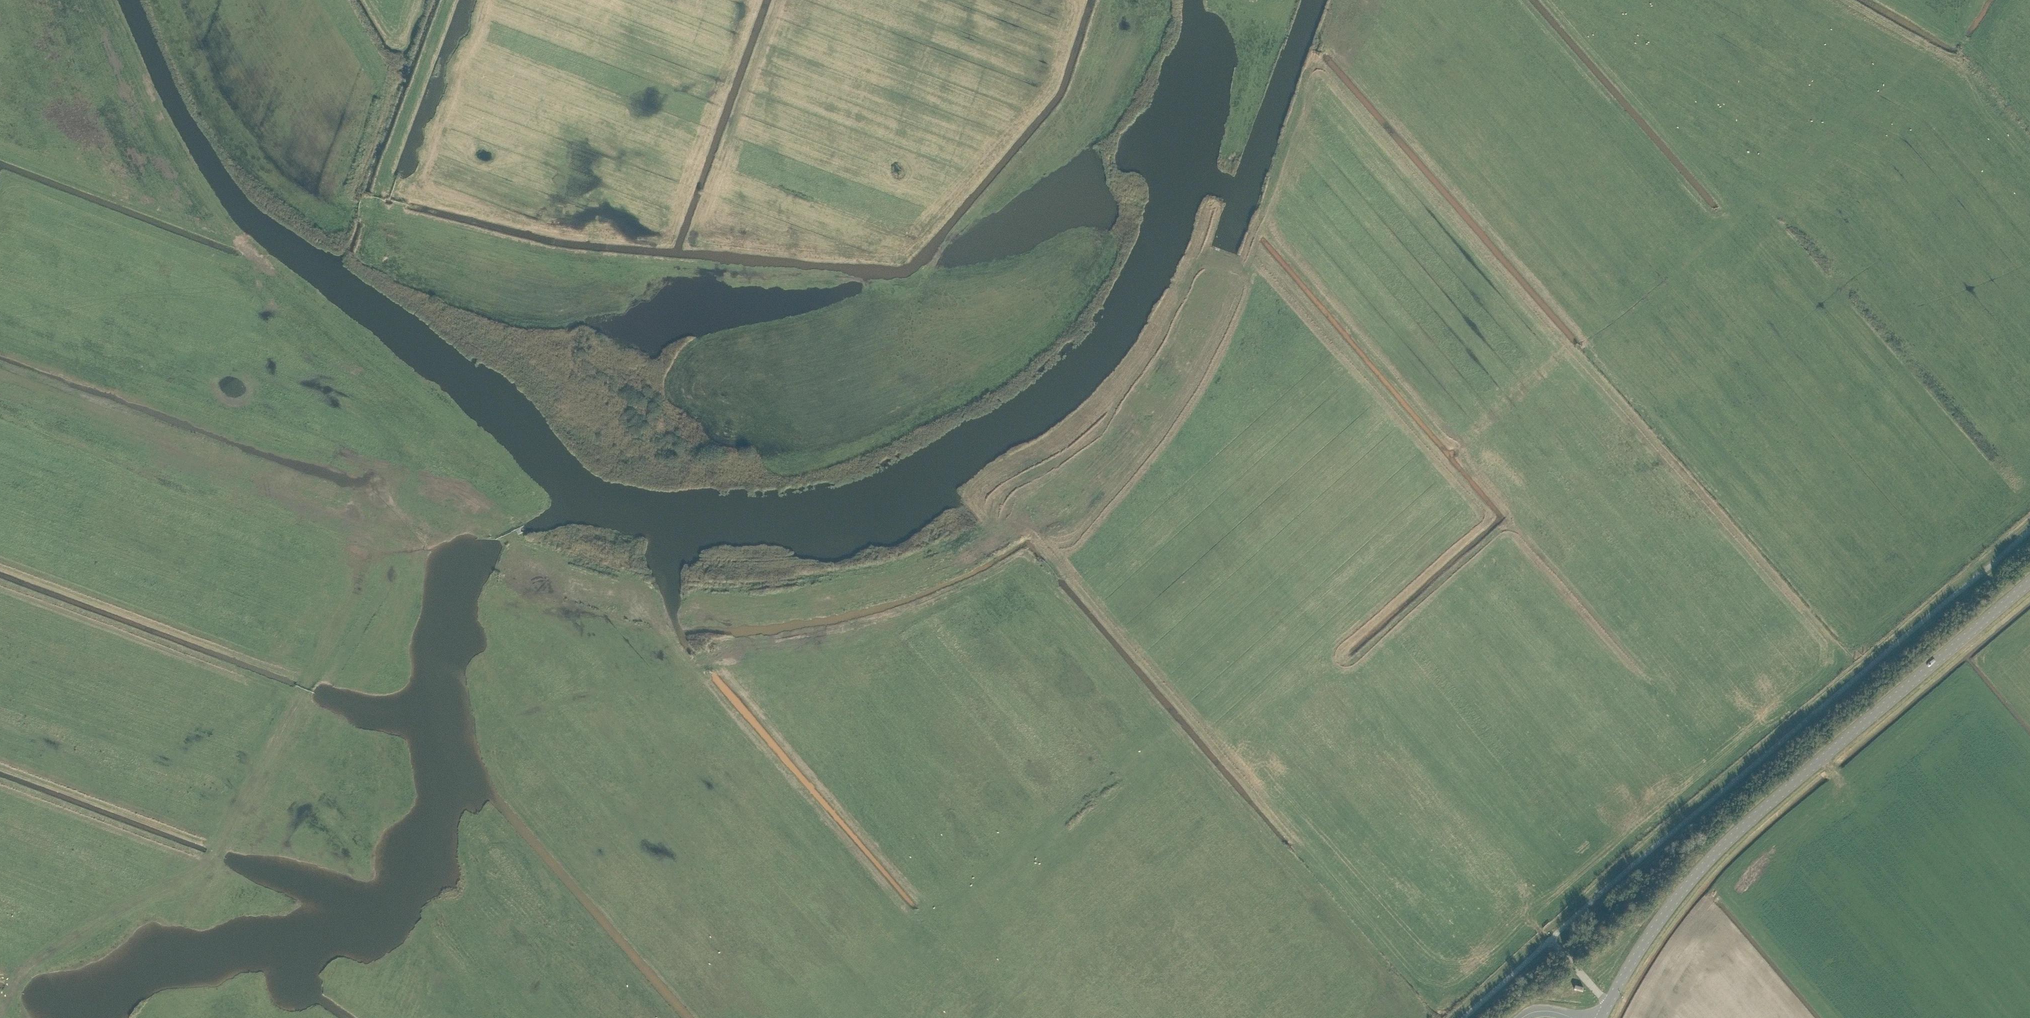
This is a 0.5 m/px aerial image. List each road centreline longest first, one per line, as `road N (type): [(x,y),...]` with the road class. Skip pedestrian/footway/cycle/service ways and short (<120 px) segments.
road 1 (tertiary): [(1600,1017),(1673,902),(1733,836),(2029,584)]

